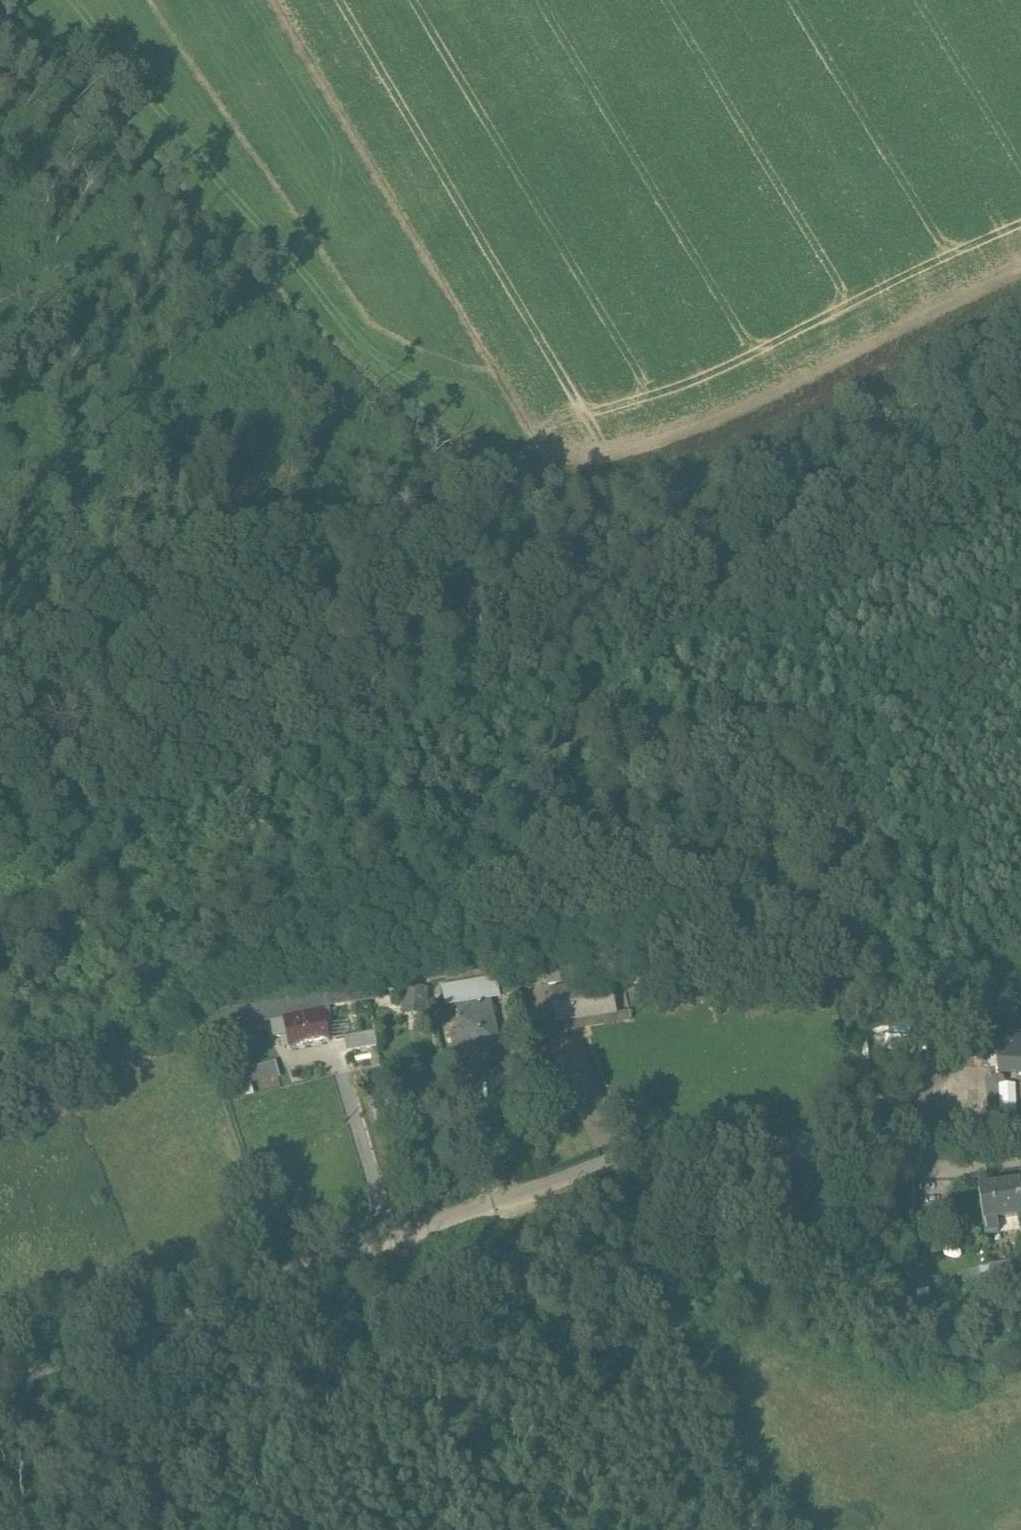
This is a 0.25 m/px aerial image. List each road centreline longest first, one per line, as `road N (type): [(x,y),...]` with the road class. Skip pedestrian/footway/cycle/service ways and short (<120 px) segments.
road 1 (track): [(393,1233),(348,1083),(356,1074),(439,1057),(472,1060)]

